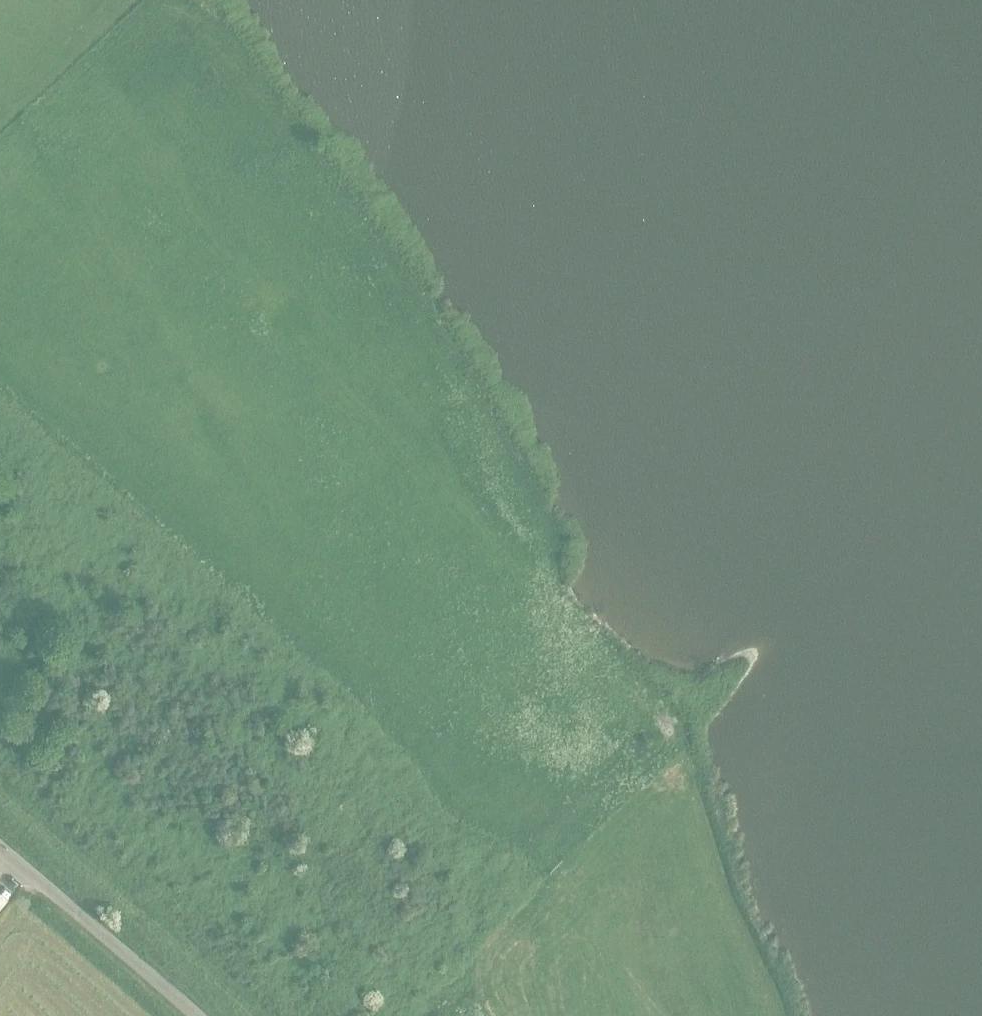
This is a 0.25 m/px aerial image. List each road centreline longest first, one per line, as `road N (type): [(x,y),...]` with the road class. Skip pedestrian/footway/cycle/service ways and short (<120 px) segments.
road 1 (unclassified): [(189,1015),(0,853)]

